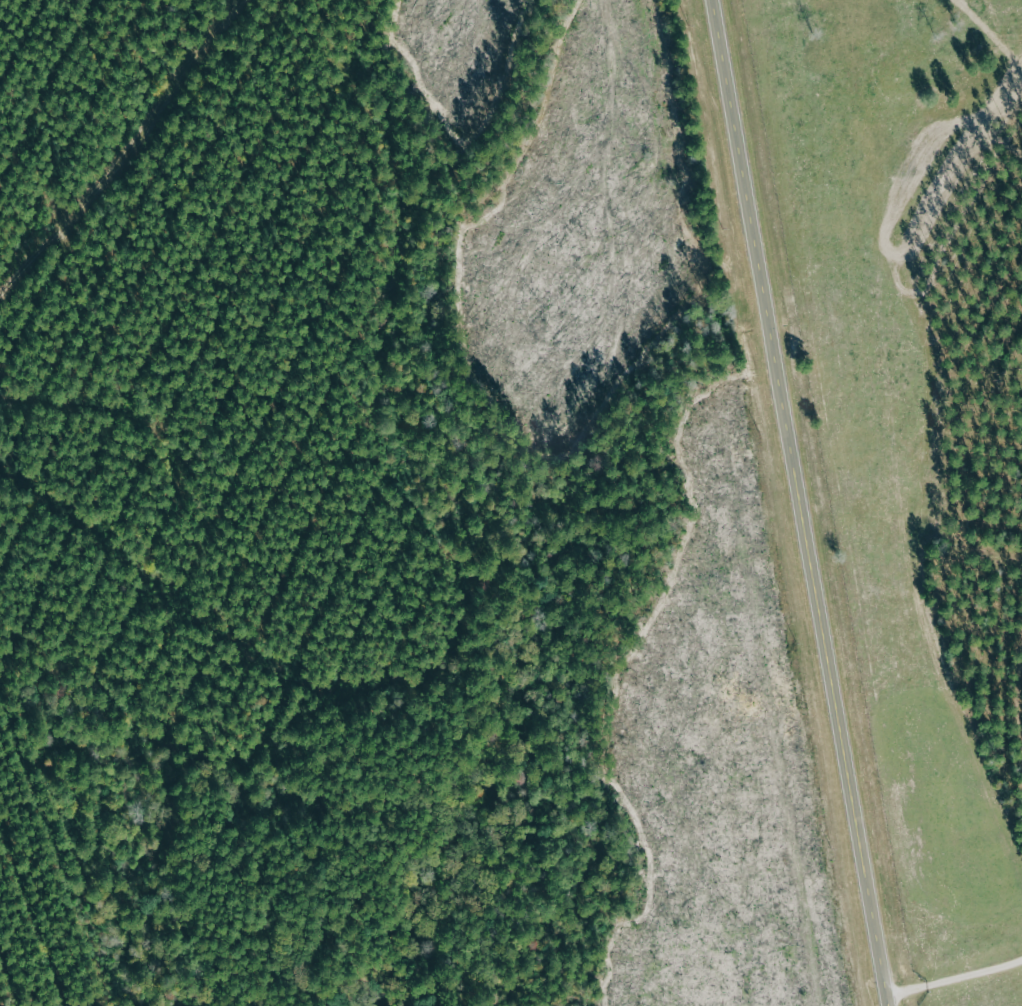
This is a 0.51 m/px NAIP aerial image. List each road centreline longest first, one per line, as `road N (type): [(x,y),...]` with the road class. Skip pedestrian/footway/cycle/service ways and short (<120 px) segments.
road 1 (tertiary): [(713,0),(889,1005)]

